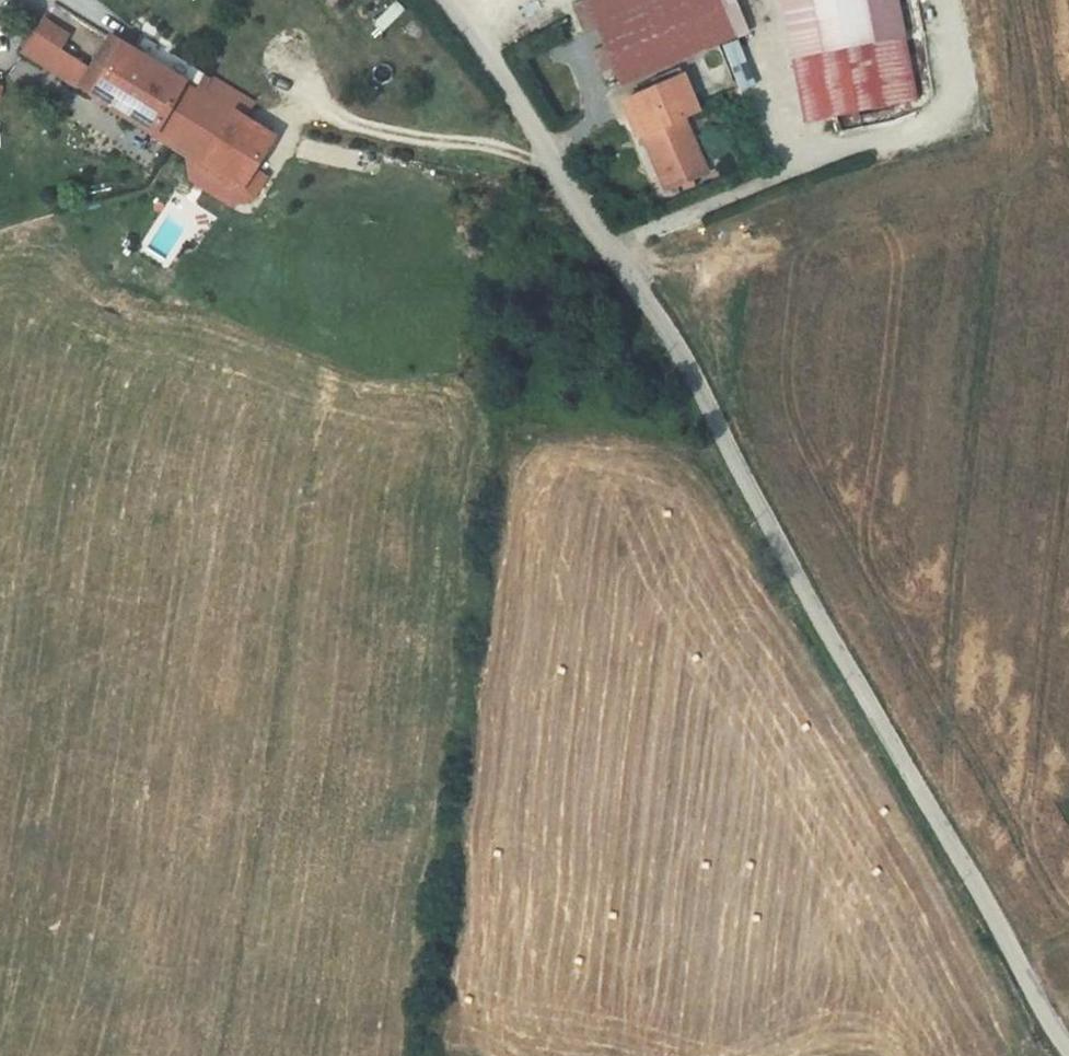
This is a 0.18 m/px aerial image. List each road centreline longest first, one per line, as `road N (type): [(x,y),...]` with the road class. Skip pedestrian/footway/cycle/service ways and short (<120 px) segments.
road 1 (unclassified): [(444,0),(491,57),(1068,1055)]

